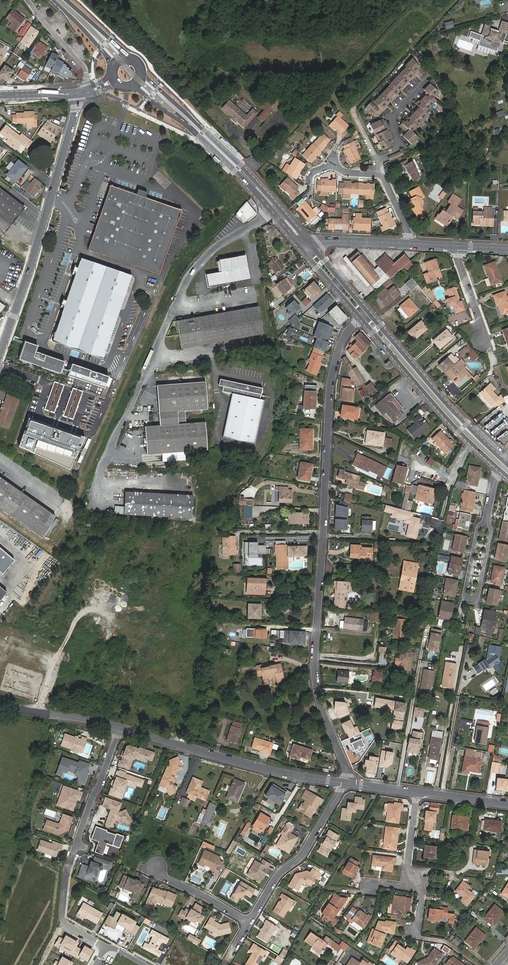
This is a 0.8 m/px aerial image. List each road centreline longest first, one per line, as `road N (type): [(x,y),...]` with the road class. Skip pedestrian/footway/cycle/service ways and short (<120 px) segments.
road 1 (residential): [(345,783),(314,673),(332,386),(338,354),(365,314)]
road 2 (residential): [(0,352),(87,91)]
road 3 (residential): [(105,947),(61,915),(66,873),(120,725)]
road 4 (secondary): [(309,247),(221,149),(141,81)]
road 5 (residential): [(345,783),(120,725)]
road 6 (residential): [(248,922),(277,877),(304,860),(345,783)]
road 7 (secondary): [(476,441),(365,314)]
road 8 (residential): [(411,930),(419,930),(425,887),(409,886),(421,793)]
road 9 (residential): [(486,520),(465,592),(470,599),(478,596),(491,529)]
road 10 (residential): [(496,364),(459,247)]
road 11 (residential): [(120,725),(0,704)]

